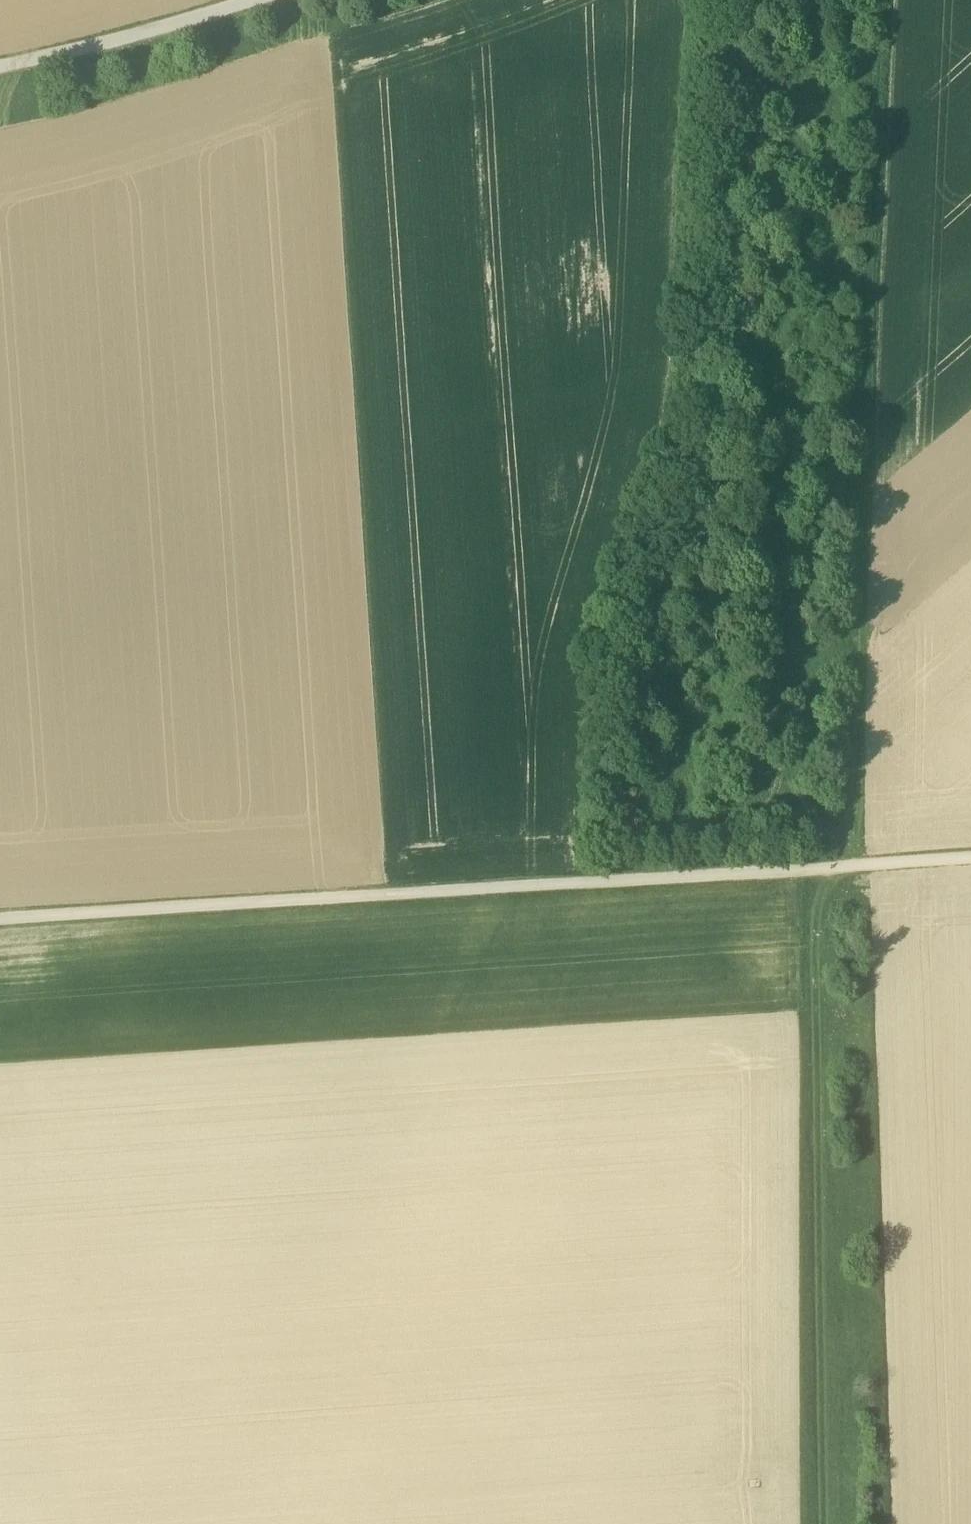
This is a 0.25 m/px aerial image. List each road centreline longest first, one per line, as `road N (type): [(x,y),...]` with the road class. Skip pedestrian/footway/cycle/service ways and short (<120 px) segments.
road 1 (track): [(0,920),(970,858)]
road 2 (track): [(253,0),(0,68)]

